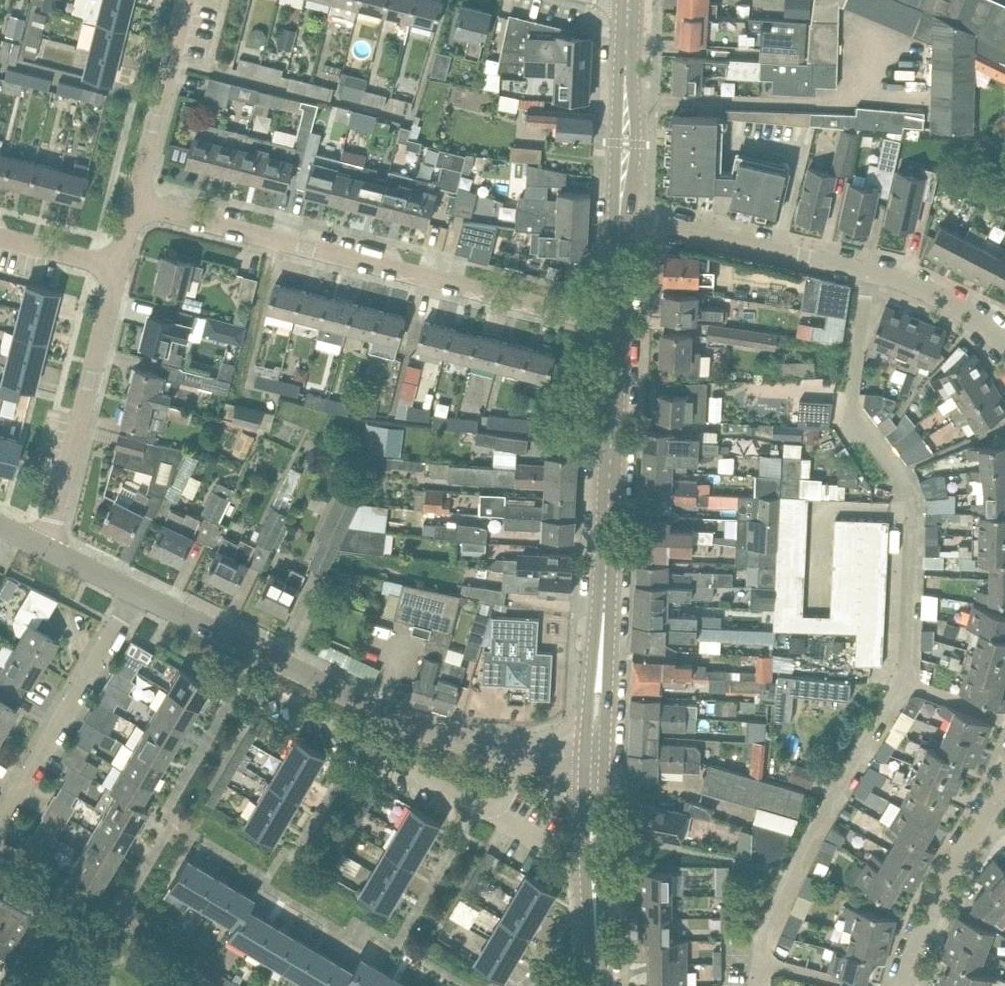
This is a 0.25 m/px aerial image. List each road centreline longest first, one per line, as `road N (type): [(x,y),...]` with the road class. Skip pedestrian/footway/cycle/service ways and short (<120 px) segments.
road 1 (residential): [(616,324),(134,204)]
road 2 (tertiary): [(595,756),(616,324)]
road 3 (residential): [(1004,350),(969,316),(908,283),(620,214)]
road 4 (residential): [(47,549),(118,267)]
road 5 (residential): [(259,651),(257,678),(485,809)]
road 6 (residential): [(521,752),(400,719),(259,651)]
road 7 (residential): [(0,826),(138,593)]
road 8 (tertiary): [(597,985),(595,756)]
road 9 (residential): [(904,985),(936,902),(1001,790)]
road 10 (tertiary): [(620,214),(628,0)]
road 11 (residential): [(134,204),(185,0)]
road 12 (residential): [(259,651),(138,593)]
road 13 (residential): [(118,267),(0,237)]

